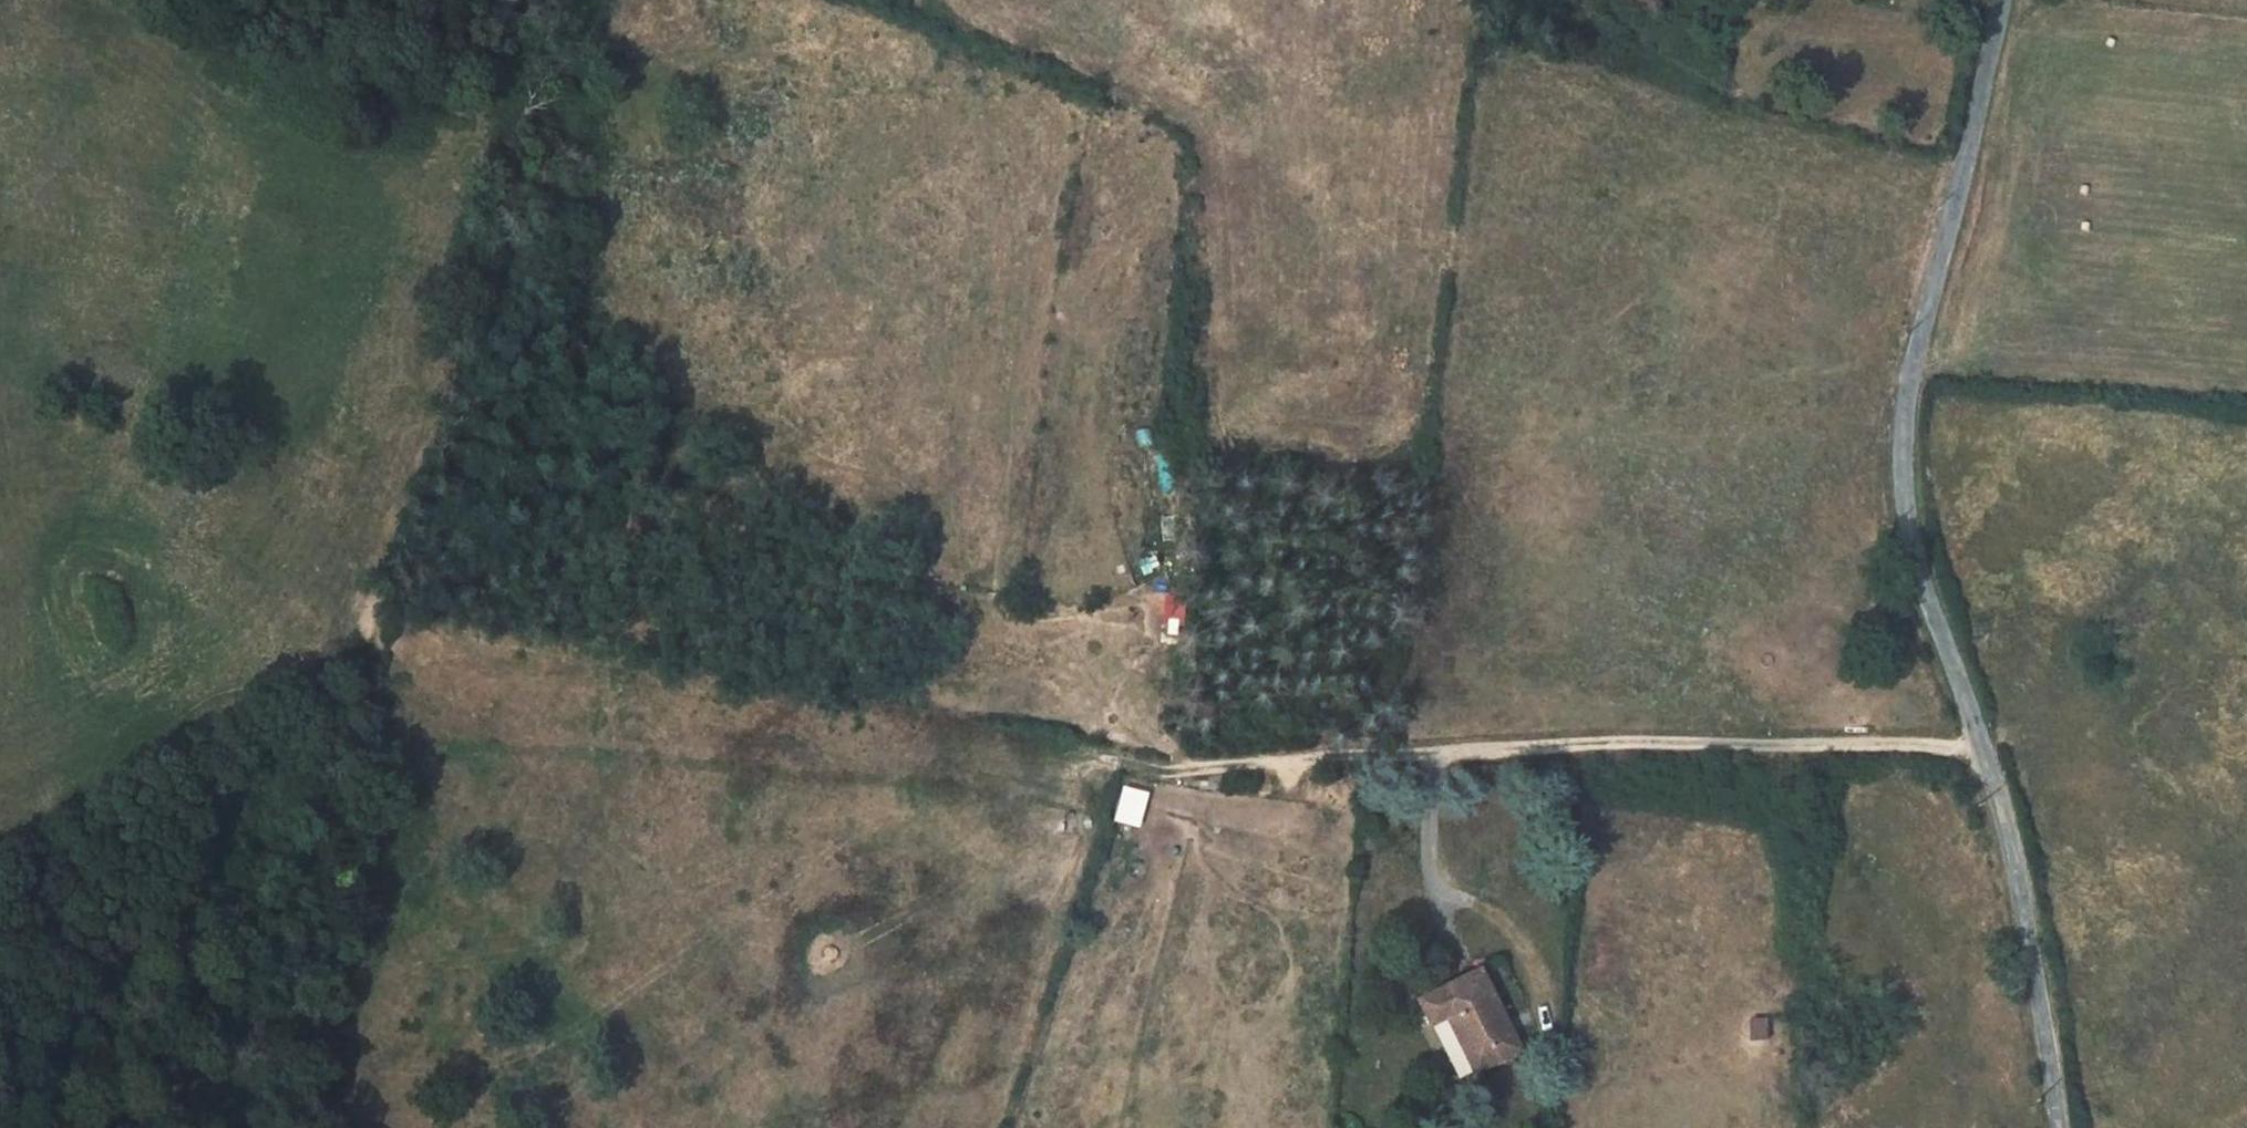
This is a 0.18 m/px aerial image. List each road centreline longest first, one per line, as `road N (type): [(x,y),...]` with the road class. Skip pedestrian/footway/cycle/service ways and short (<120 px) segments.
road 1 (unclassified): [(2061,1127),(2021,881),(1985,749),(1916,562),(1903,474),(1910,375),(2002,0)]
road 2 (track): [(1179,775),(1621,744),(1985,749)]

